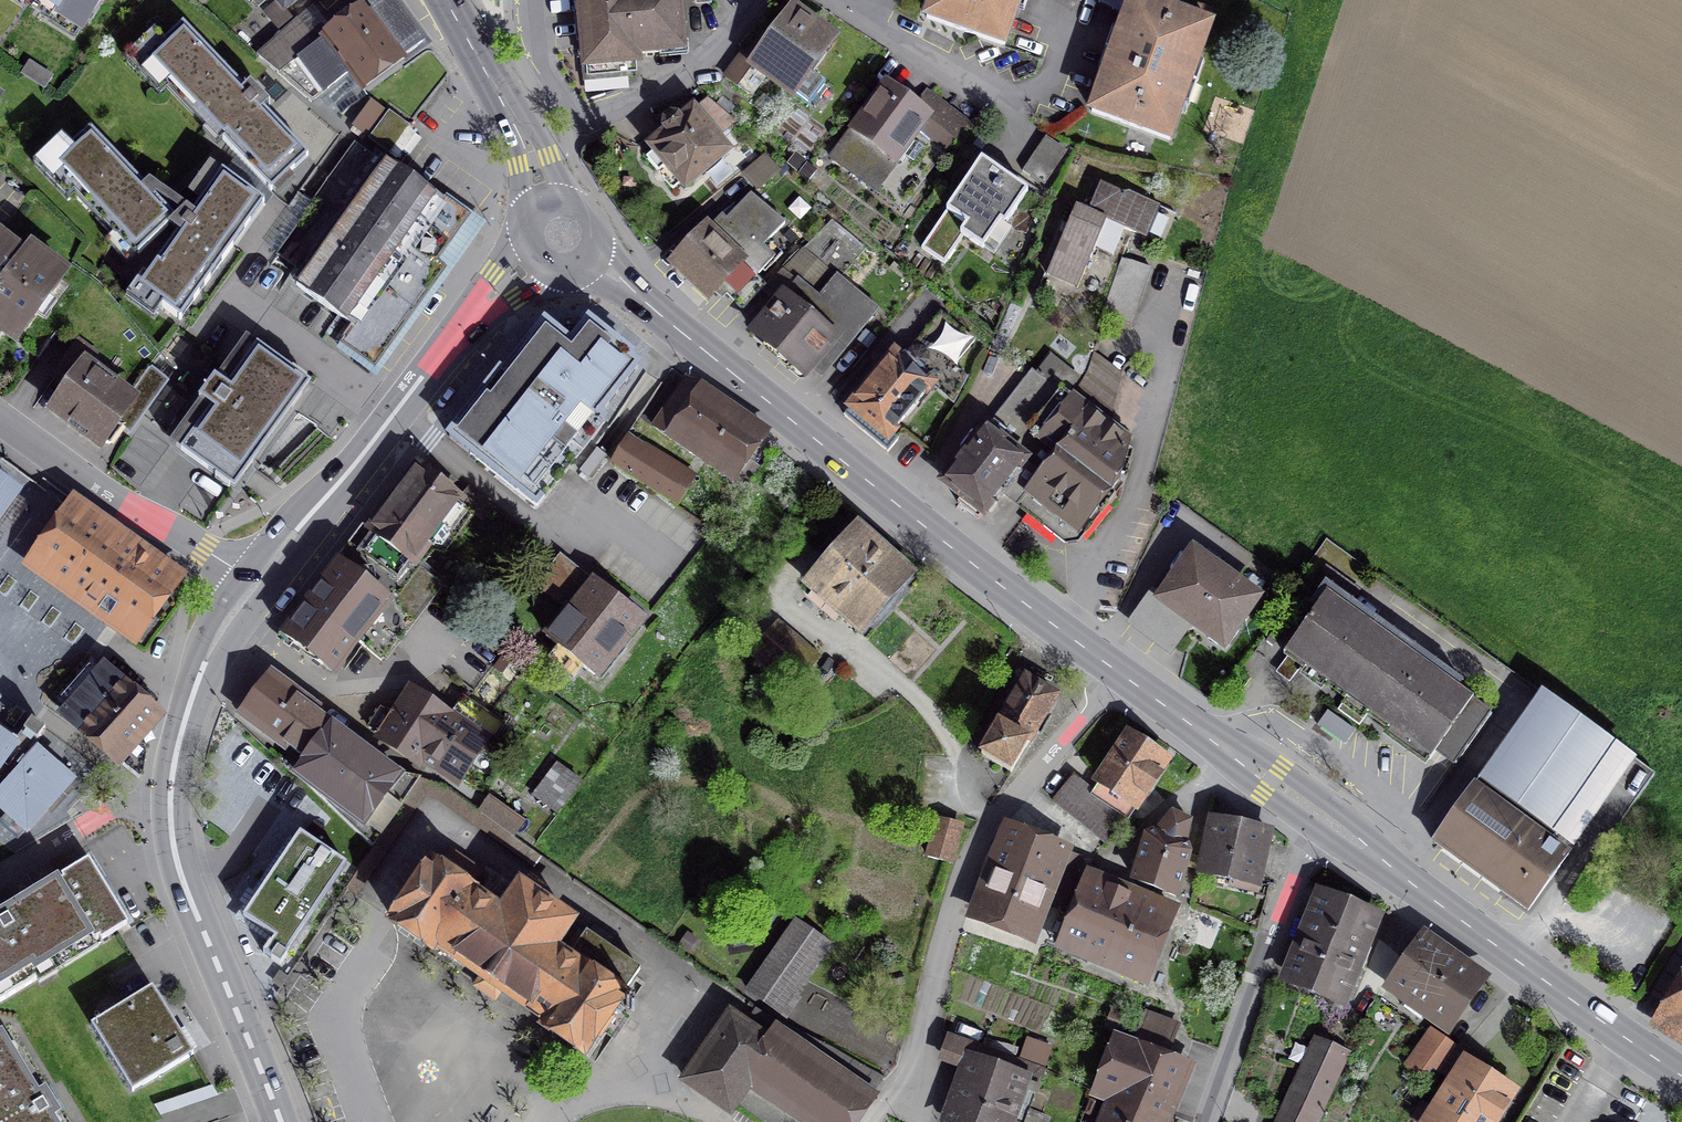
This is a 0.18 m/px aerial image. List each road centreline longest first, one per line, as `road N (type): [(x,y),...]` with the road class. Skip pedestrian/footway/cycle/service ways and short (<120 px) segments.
road 1 (secondary): [(590,257),(1116,668)]
road 2 (residential): [(921,1121),(934,986),(959,895),(995,816),(1116,668)]
road 3 (secondary): [(1317,818),(1681,1078)]
road 4 (secondary): [(534,257),(471,318),(255,583)]
road 5 (residential): [(527,0),(535,51),(585,118),(688,74),(758,0)]
road 6 (secondary): [(170,799),(184,881),(282,1121)]
road 7 (residential): [(1207,1121),(1317,818)]
road 8 (residential): [(255,583),(130,509),(0,416)]
road 9 (secondary): [(1116,668),(1317,818)]
road 10 (secondary): [(255,583),(214,644),(180,733),(170,799)]
road 11 (secondary): [(449,0),(533,159),(547,203)]
road 12 (residential): [(832,0),(1012,121)]
road 13 (residential): [(170,799),(135,795),(0,874)]

